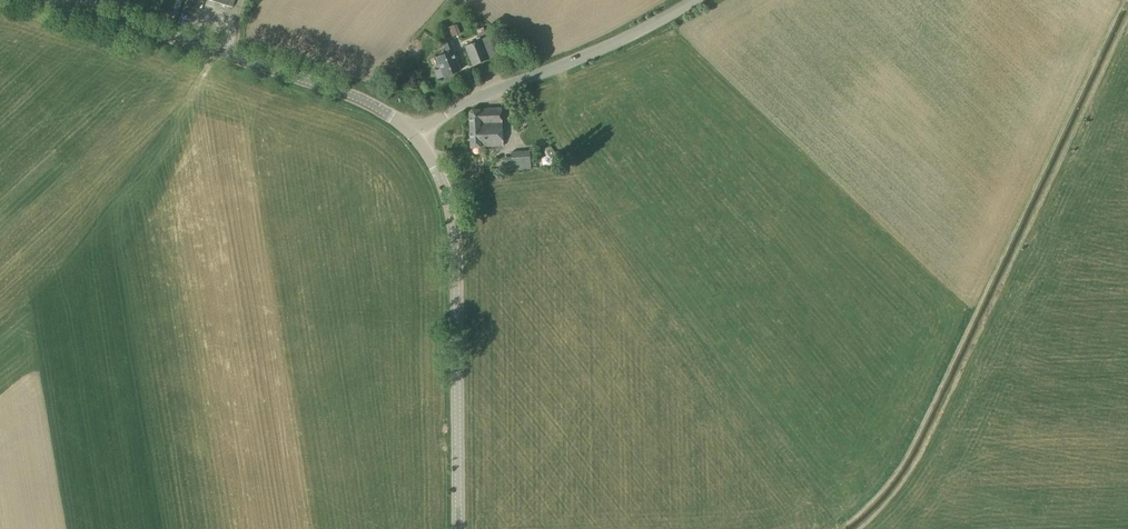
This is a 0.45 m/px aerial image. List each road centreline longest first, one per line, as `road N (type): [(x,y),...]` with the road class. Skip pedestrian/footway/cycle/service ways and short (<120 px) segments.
road 1 (tertiary): [(458,528),(455,261),(449,210),(416,136)]
road 2 (tertiary): [(416,136),(336,91),(55,0)]
road 3 (tertiary): [(696,0),(461,105),(416,136)]

